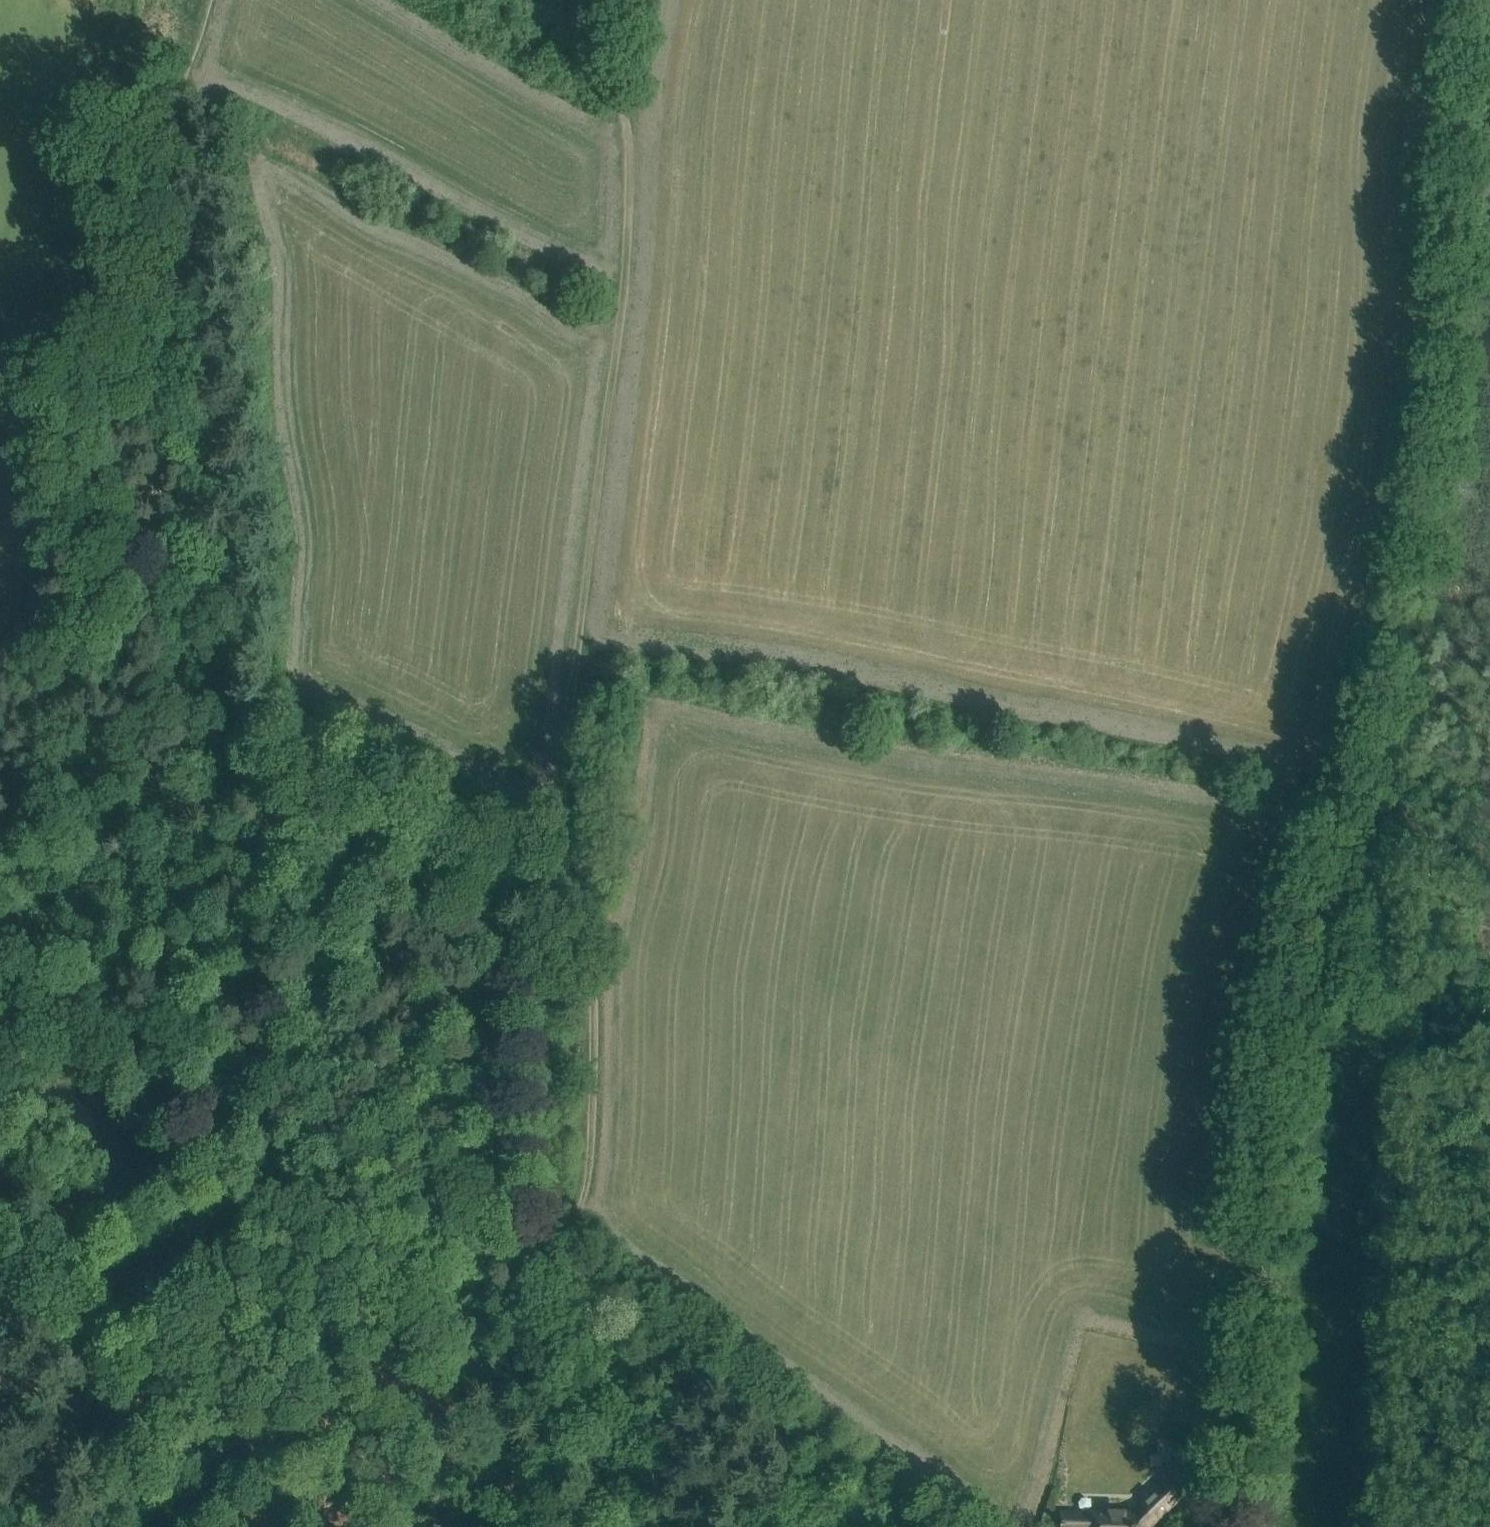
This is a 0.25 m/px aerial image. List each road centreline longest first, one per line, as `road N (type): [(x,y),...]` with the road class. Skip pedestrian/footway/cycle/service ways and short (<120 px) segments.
road 1 (track): [(588,0),(588,81),(606,124),(562,852),(579,937),(547,1257)]
road 2 (track): [(923,1526),(565,1277),(444,1149),(322,1075),(188,1027),(0,980)]

